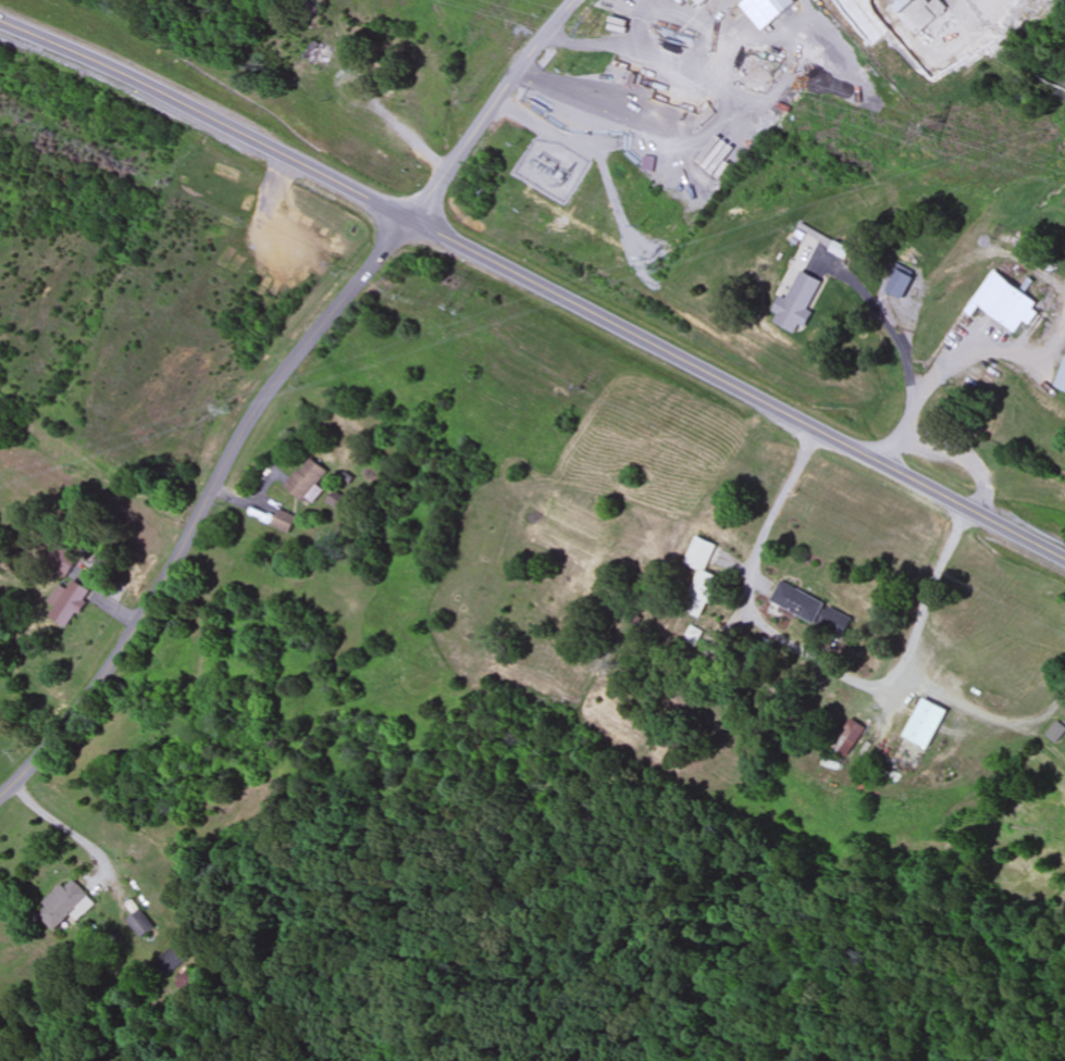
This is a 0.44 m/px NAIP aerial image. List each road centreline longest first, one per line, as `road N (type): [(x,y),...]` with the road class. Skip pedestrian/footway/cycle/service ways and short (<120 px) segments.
road 1 (secondary): [(1064,559),(181,102),(0,21)]
road 2 (residential): [(408,220),(253,412),(137,632),(69,727),(0,797)]
road 3 (secondary): [(408,220),(578,0)]

